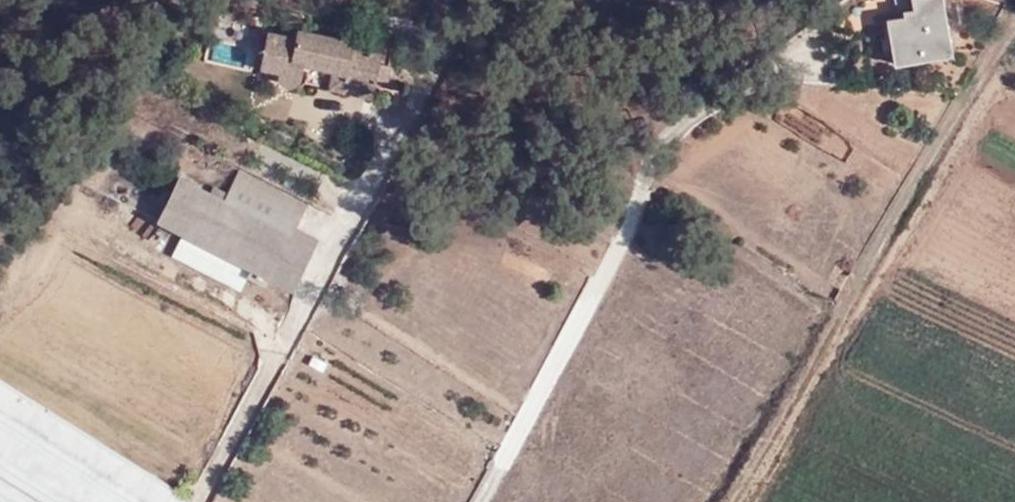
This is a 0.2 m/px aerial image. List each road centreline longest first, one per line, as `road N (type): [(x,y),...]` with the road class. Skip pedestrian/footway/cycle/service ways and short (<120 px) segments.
road 1 (residential): [(486,501),(675,139),(717,109)]
road 2 (unclassified): [(202,501),(392,152)]

